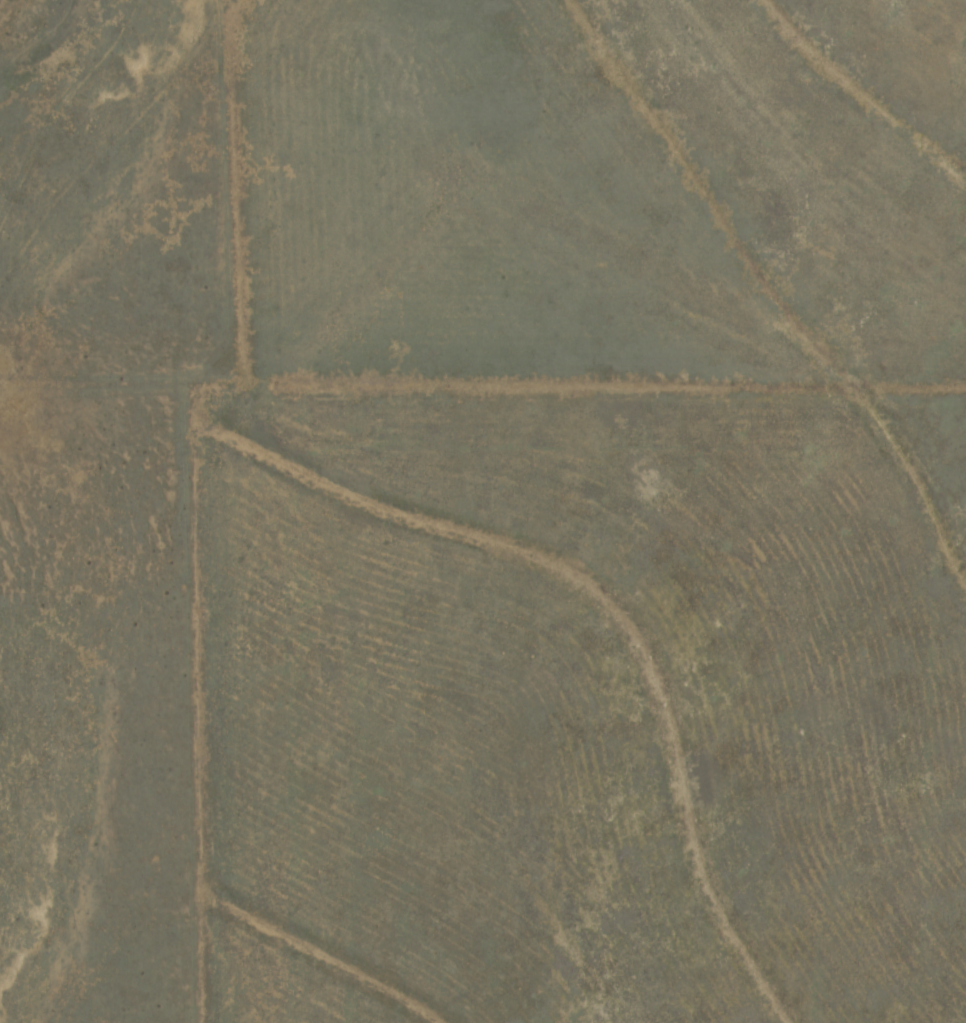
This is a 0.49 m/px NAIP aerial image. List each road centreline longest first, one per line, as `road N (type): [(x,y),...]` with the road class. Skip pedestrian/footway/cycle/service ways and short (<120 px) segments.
road 1 (residential): [(0,346),(132,0)]

